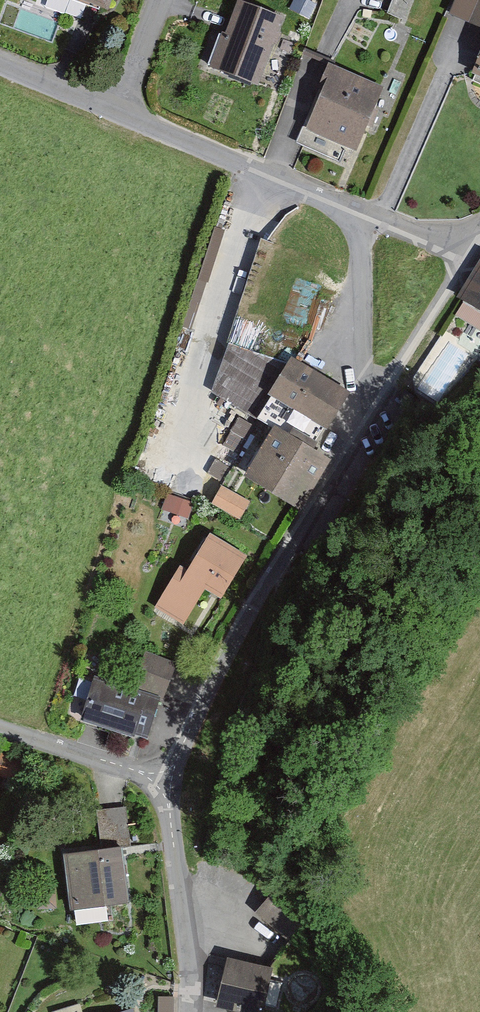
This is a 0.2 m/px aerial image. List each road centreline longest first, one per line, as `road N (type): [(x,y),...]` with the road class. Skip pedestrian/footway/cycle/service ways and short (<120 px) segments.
road 1 (residential): [(171,781),(236,639),(465,256)]
road 2 (residential): [(465,256),(122,115)]
road 3 (residential): [(193,1011),(171,781)]
road 4 (residential): [(171,781),(0,722)]
road 5 (residential): [(122,115),(0,65)]
road 6 (residential): [(164,0),(122,115)]

